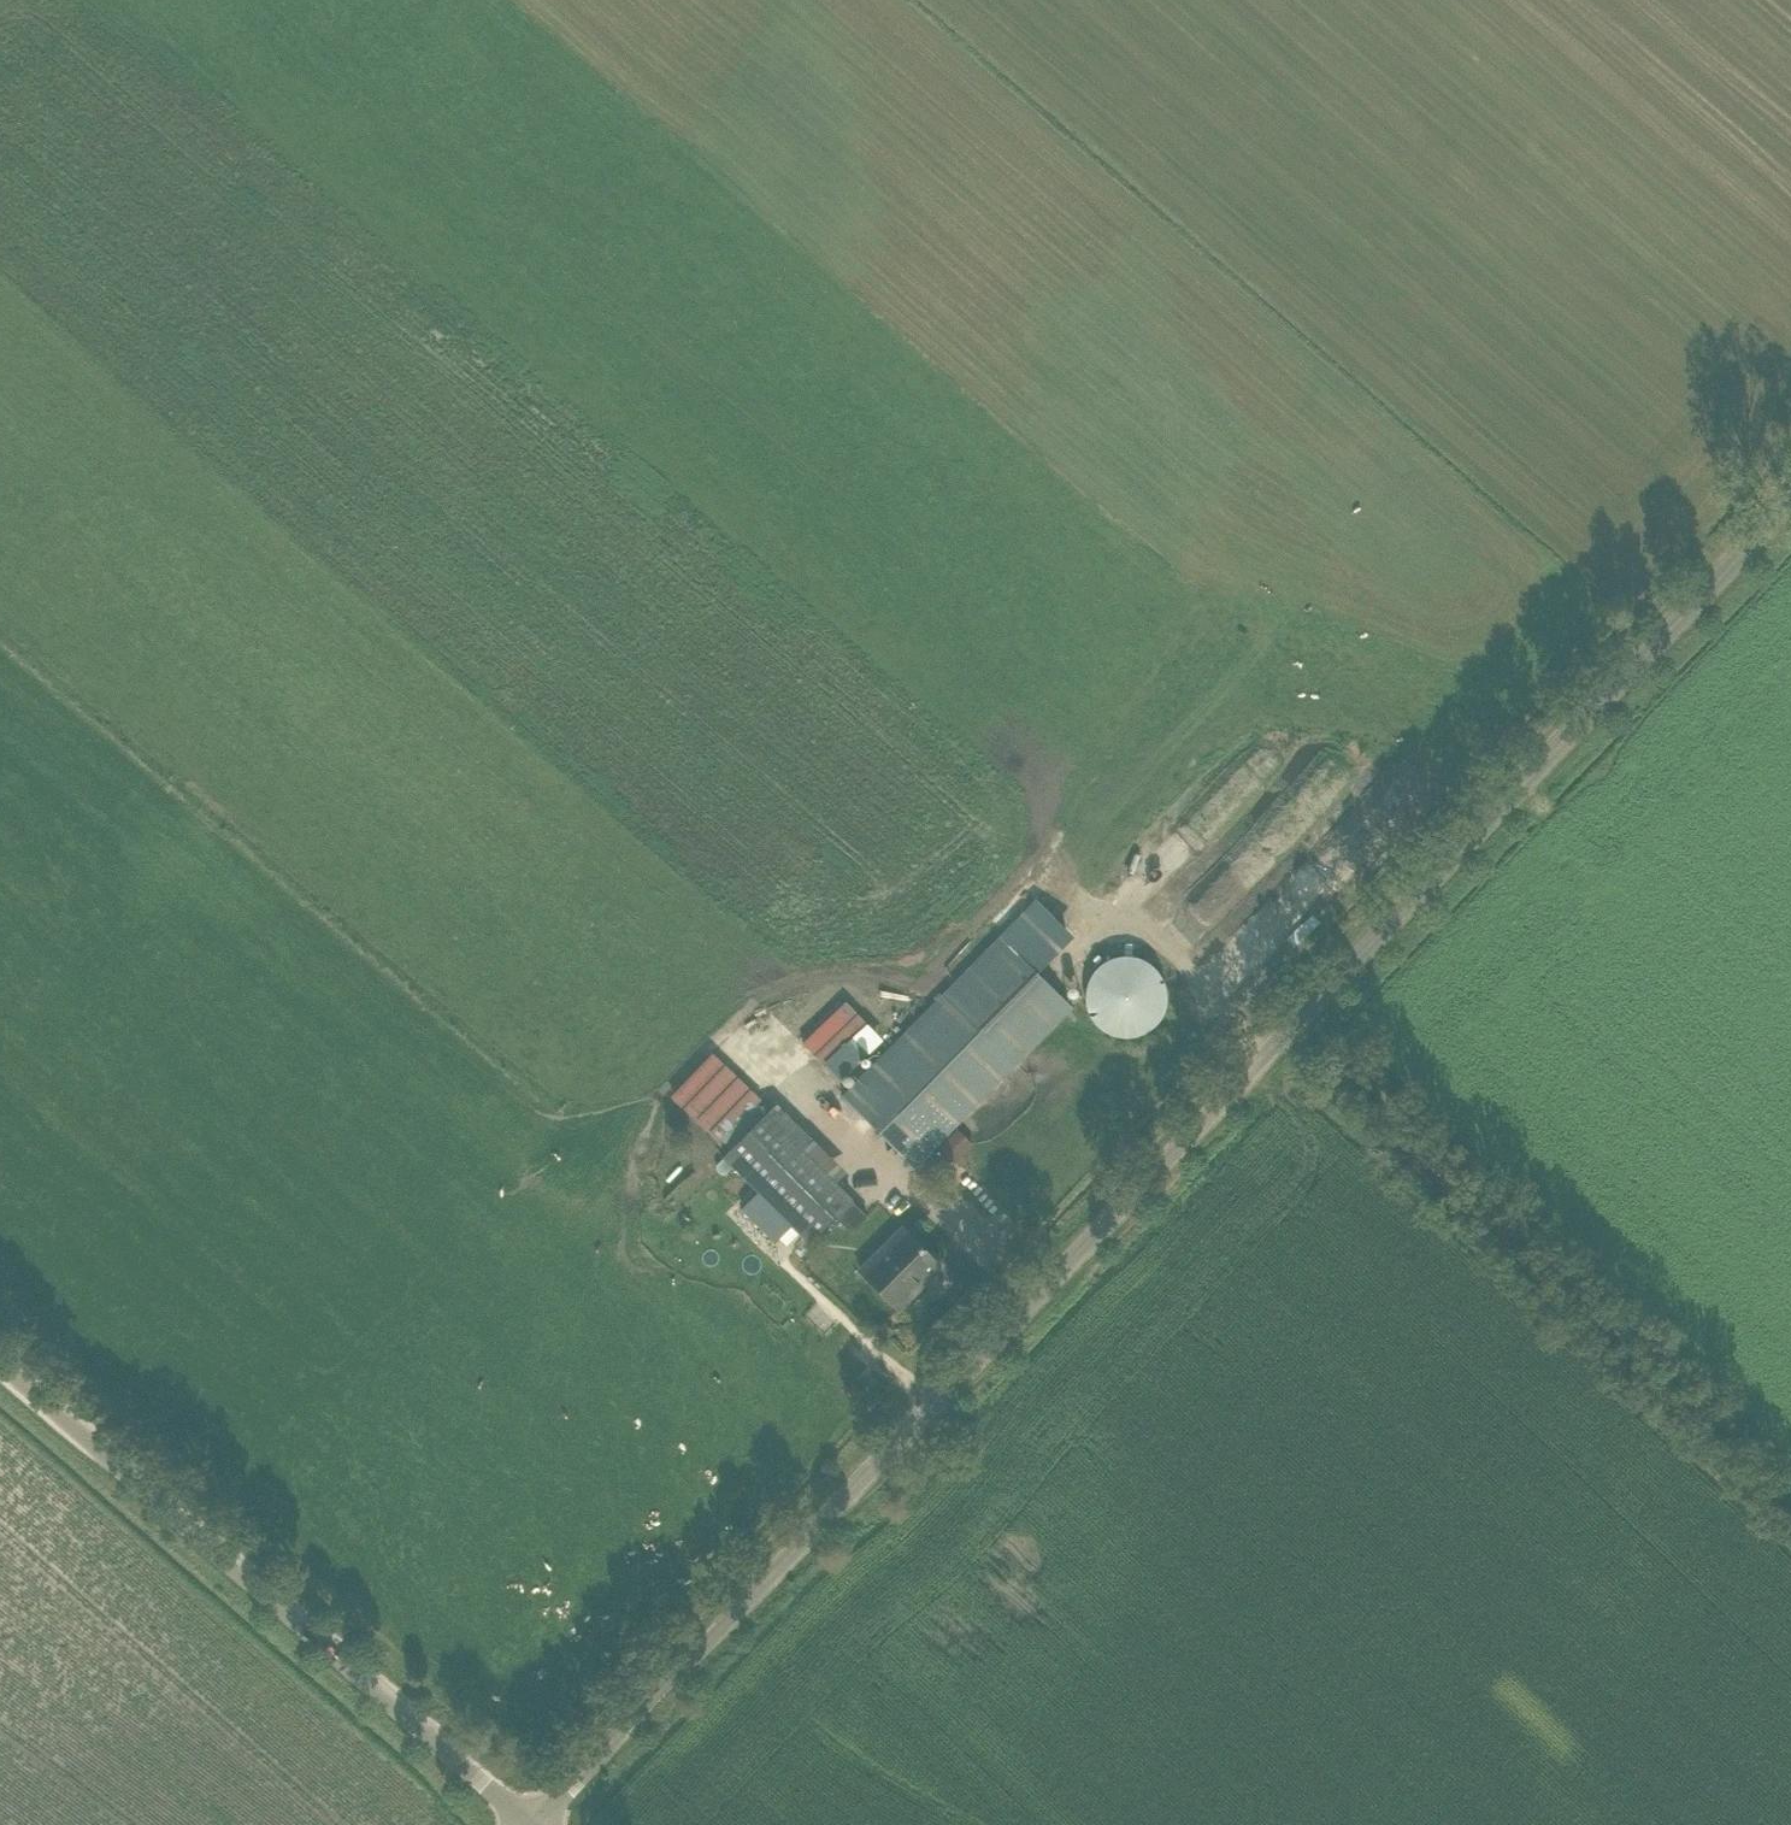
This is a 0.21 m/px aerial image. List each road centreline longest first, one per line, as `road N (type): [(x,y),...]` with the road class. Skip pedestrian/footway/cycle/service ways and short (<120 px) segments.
road 1 (unclassified): [(534,1824),(1790,512)]
road 2 (unclassified): [(529,1824),(327,1660),(0,1370)]

